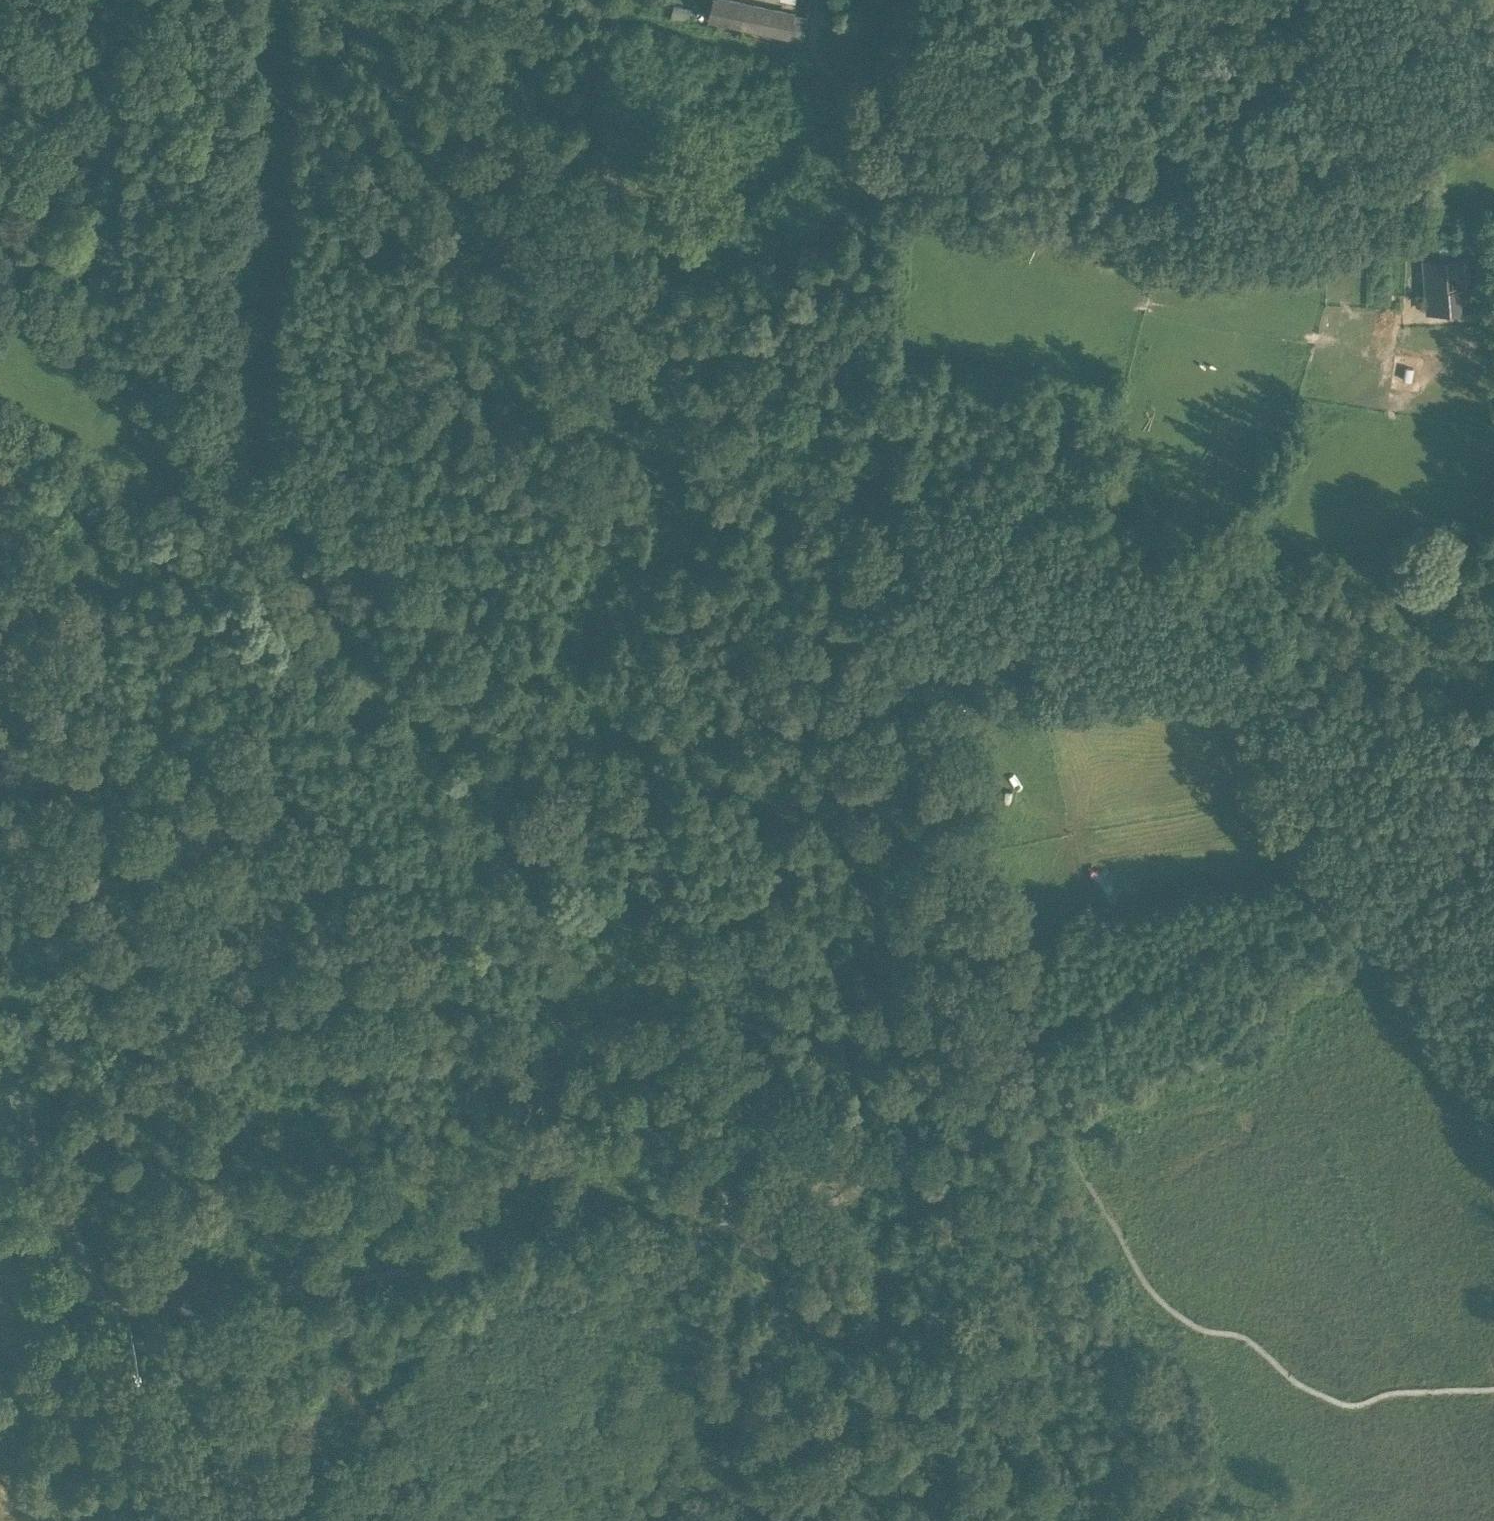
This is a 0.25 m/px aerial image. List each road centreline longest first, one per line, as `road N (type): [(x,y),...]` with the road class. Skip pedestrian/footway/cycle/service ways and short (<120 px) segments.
road 1 (track): [(1444,146),(1419,139),(1250,149),(1125,138),(966,104),(841,91)]

